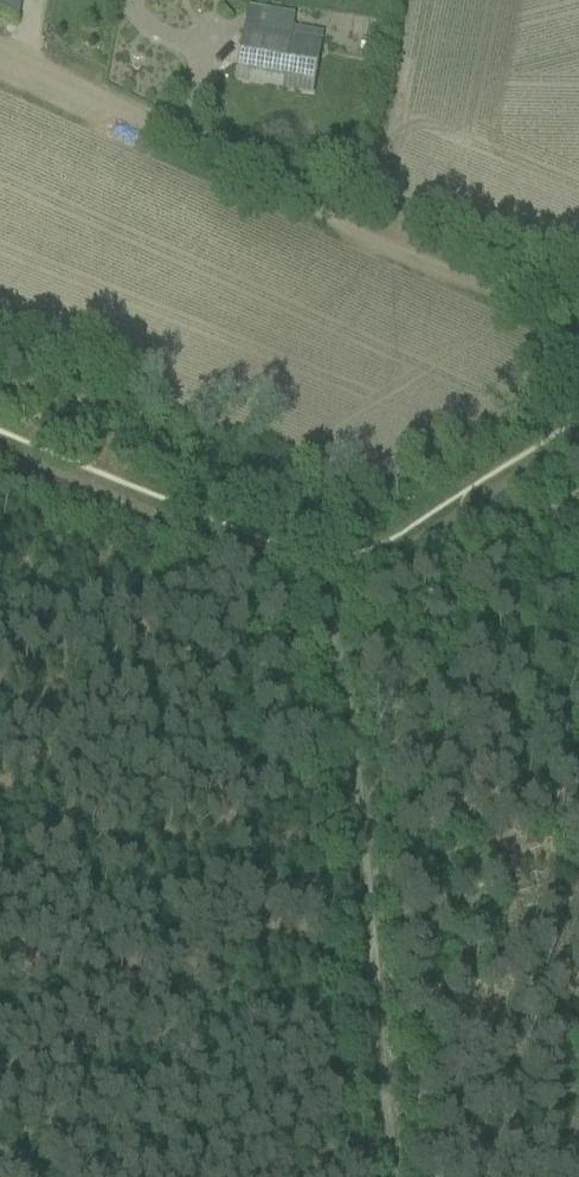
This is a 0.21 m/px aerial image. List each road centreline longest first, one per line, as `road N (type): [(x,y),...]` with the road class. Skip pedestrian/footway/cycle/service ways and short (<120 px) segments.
road 1 (track): [(578,333),(375,249),(0,50)]
road 2 (track): [(0,456),(277,568),(344,575),(395,556),(578,440)]
road 3 (track): [(416,1176),(384,891)]
road 4 (track): [(361,691),(344,559)]

